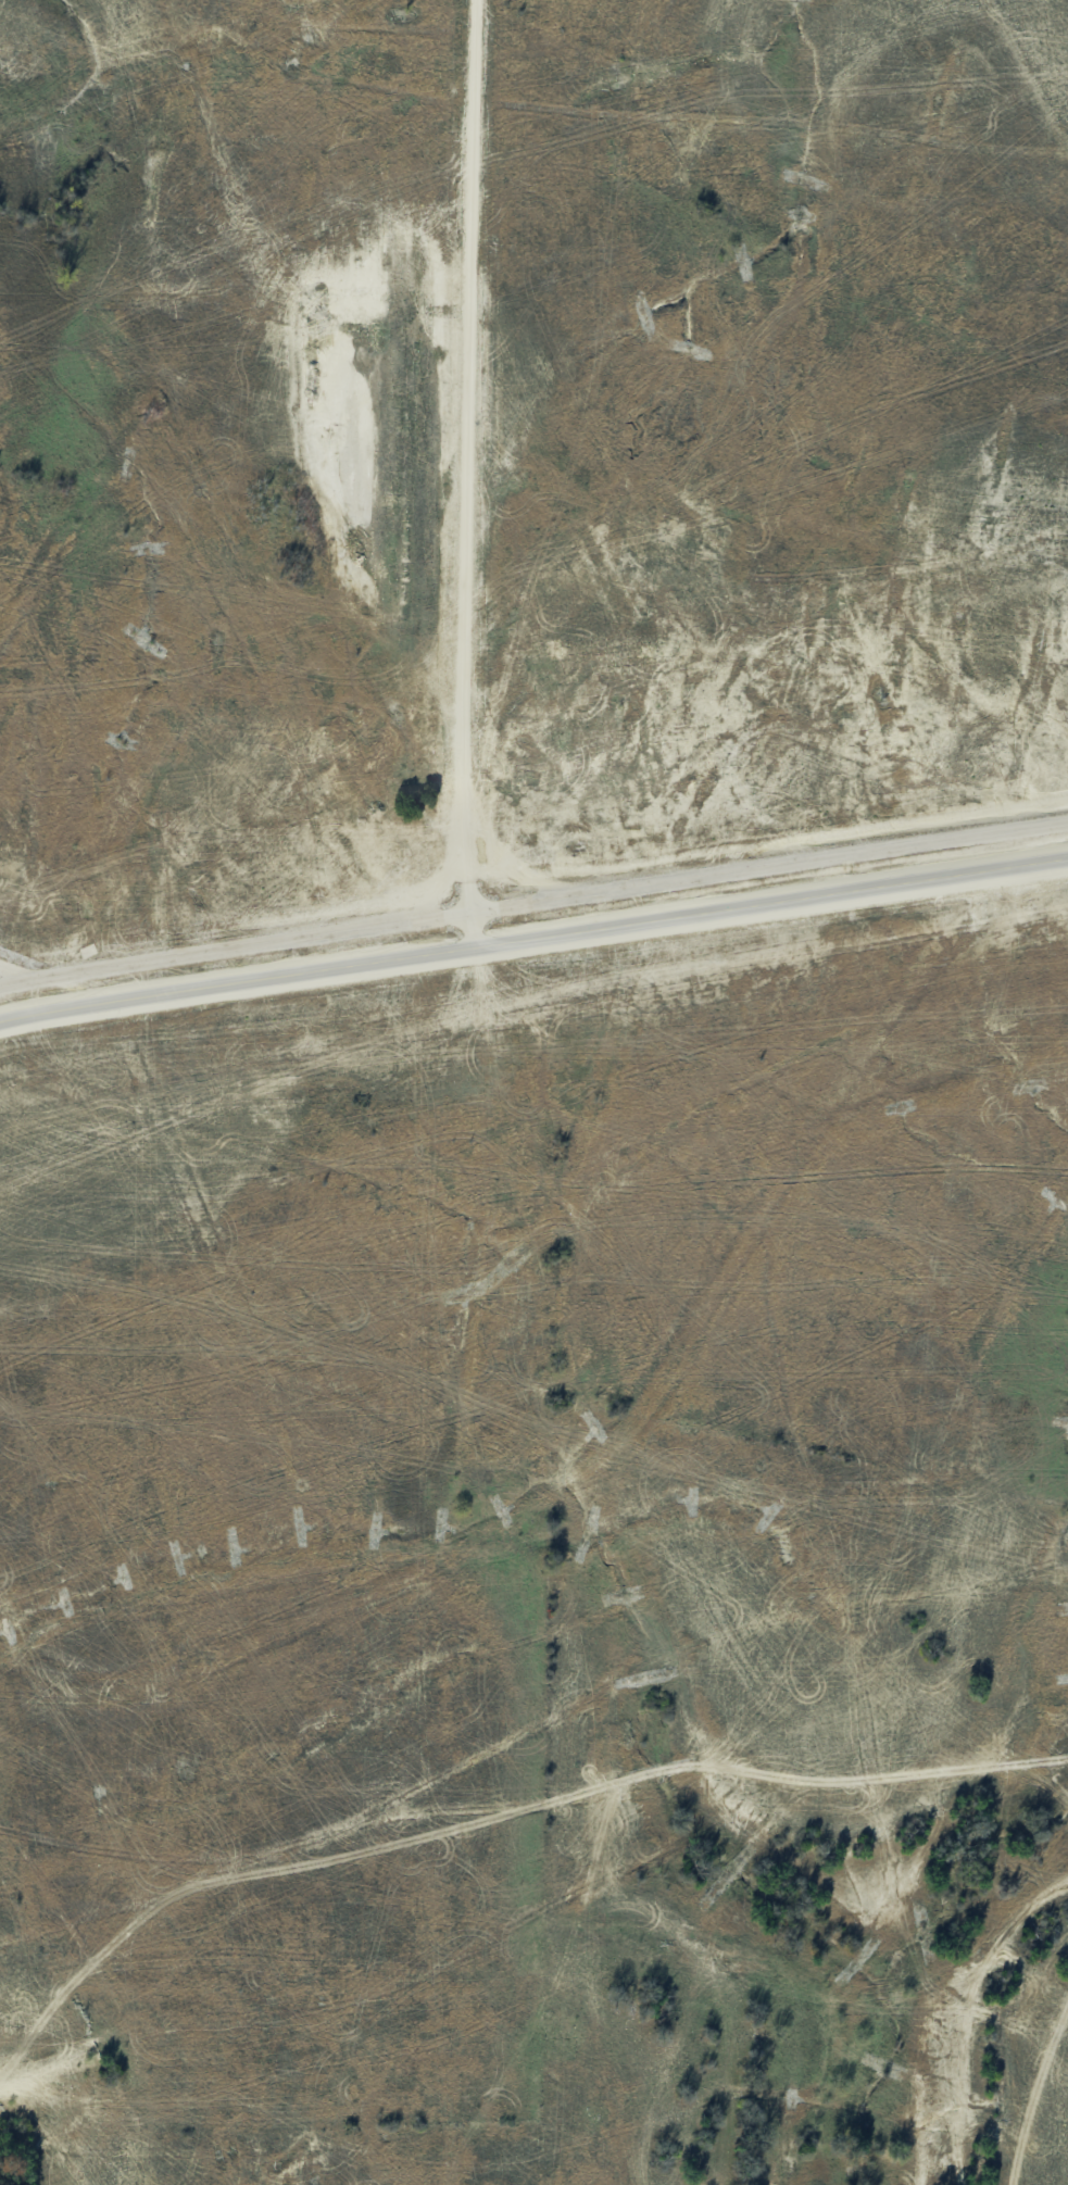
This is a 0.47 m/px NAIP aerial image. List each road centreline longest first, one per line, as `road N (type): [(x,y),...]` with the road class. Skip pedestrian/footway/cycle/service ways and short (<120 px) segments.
road 1 (tertiary): [(0,1024),(1067,862)]
road 2 (track): [(470,952),(458,820),(467,281)]

